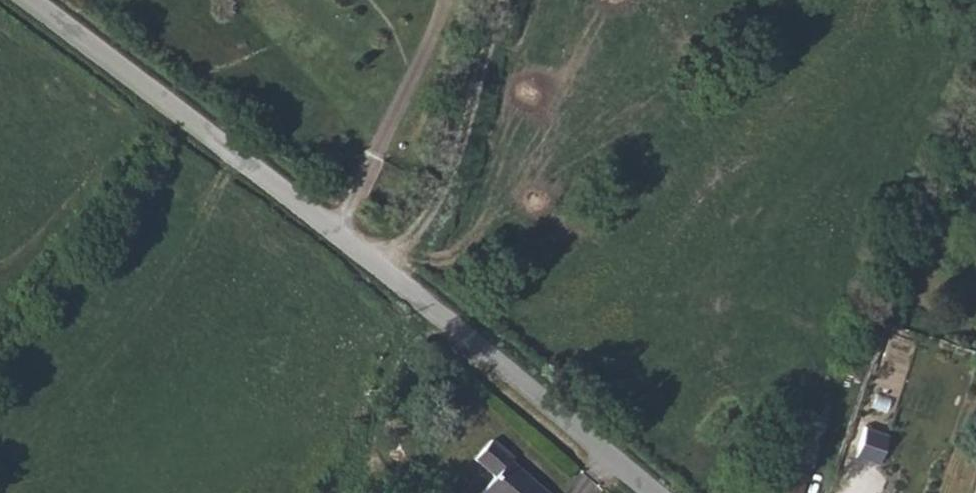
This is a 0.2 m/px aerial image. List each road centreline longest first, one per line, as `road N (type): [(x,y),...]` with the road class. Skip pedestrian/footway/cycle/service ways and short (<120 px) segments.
road 1 (unclassified): [(16,0),(395,285),(646,492)]
road 2 (track): [(378,272),(440,198),(504,0)]

